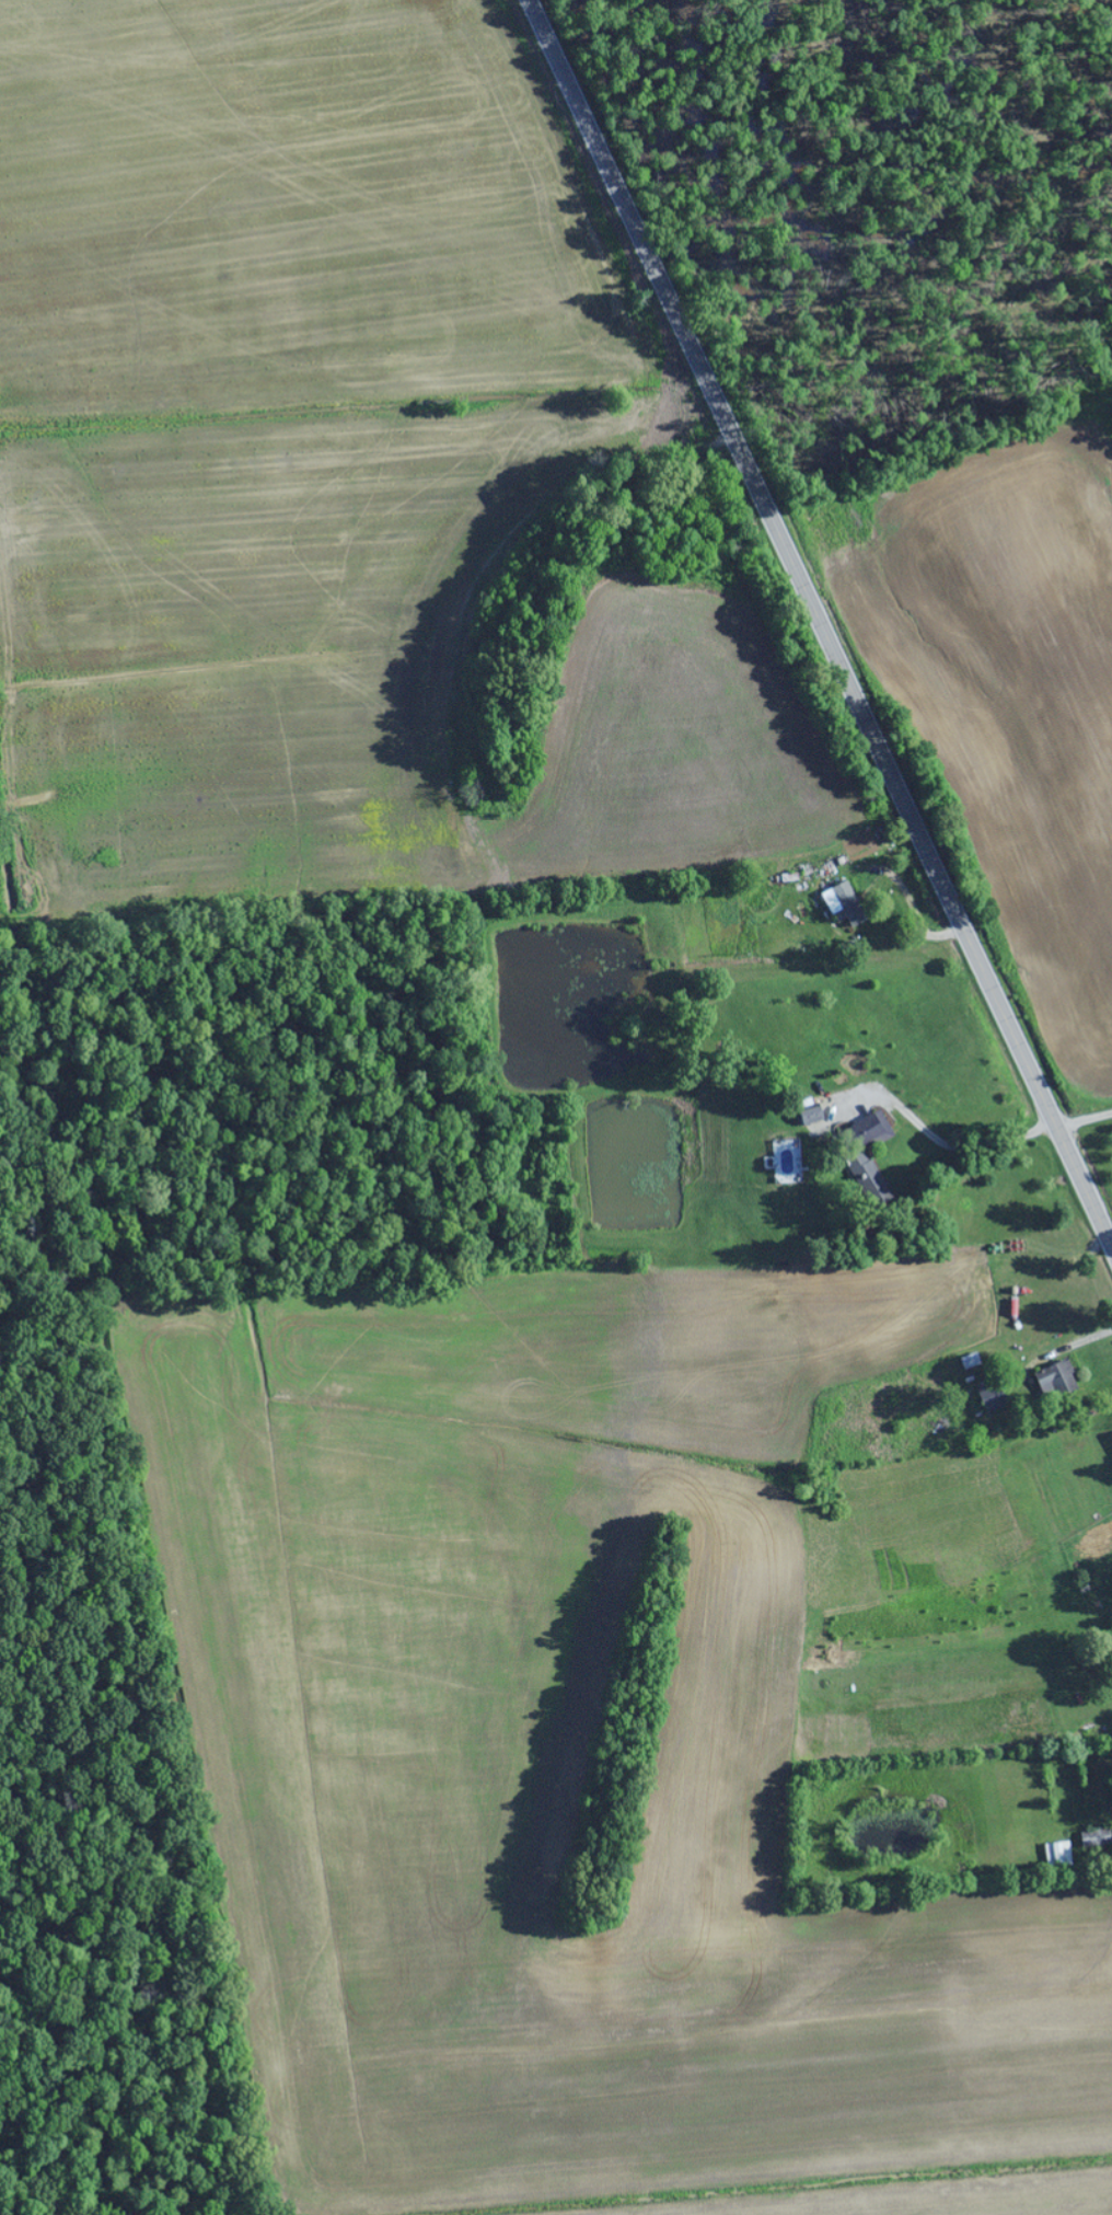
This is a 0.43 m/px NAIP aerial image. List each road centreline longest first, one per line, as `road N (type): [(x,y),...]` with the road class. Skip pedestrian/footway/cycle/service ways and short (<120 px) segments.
road 1 (primary): [(1111,1244),(883,736),(804,592),(527,0)]

